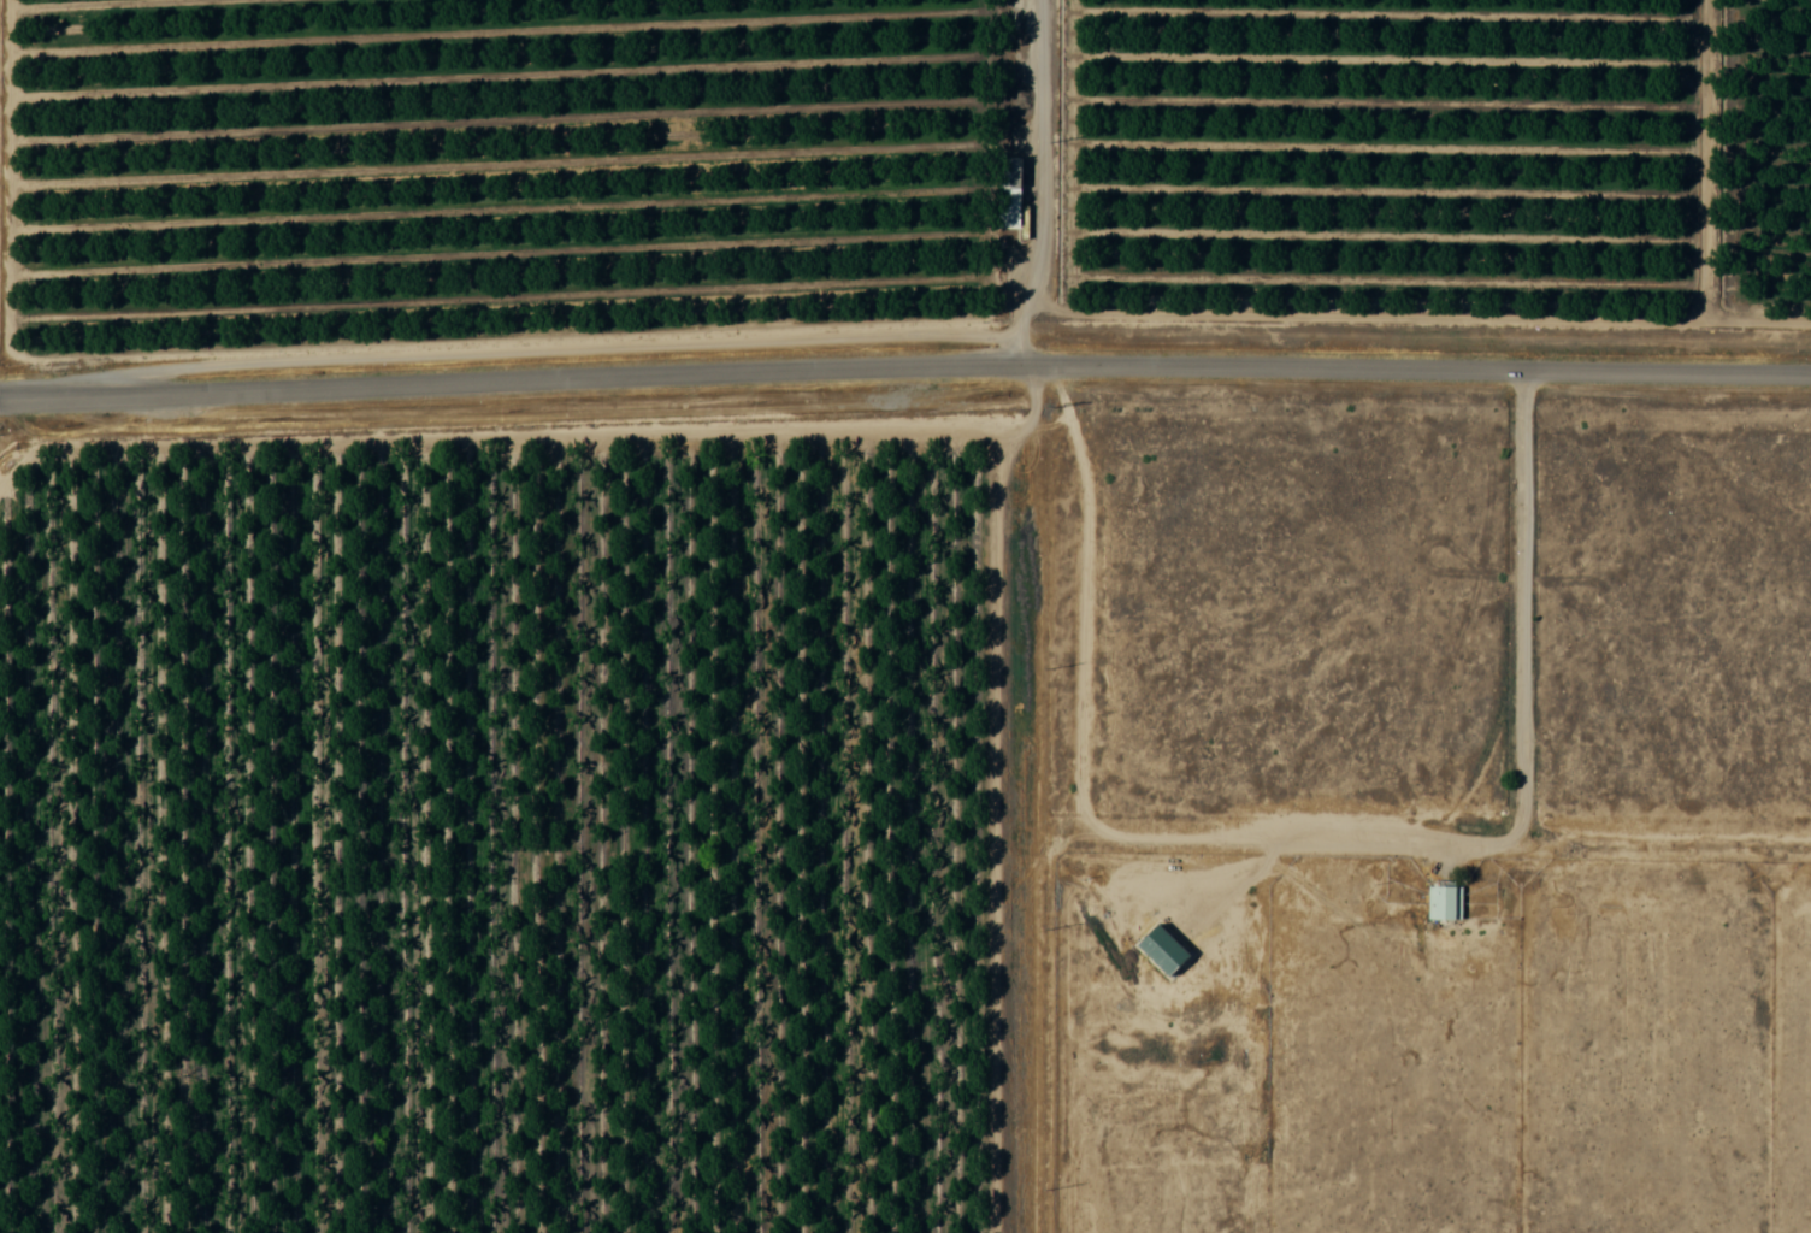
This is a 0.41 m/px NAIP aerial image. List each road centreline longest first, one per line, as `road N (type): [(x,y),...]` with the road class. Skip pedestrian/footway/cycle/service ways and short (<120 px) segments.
road 1 (tertiary): [(1810,376),(1017,365),(0,399)]
road 2 (track): [(998,1232),(1007,467),(1017,365),(1024,0)]

